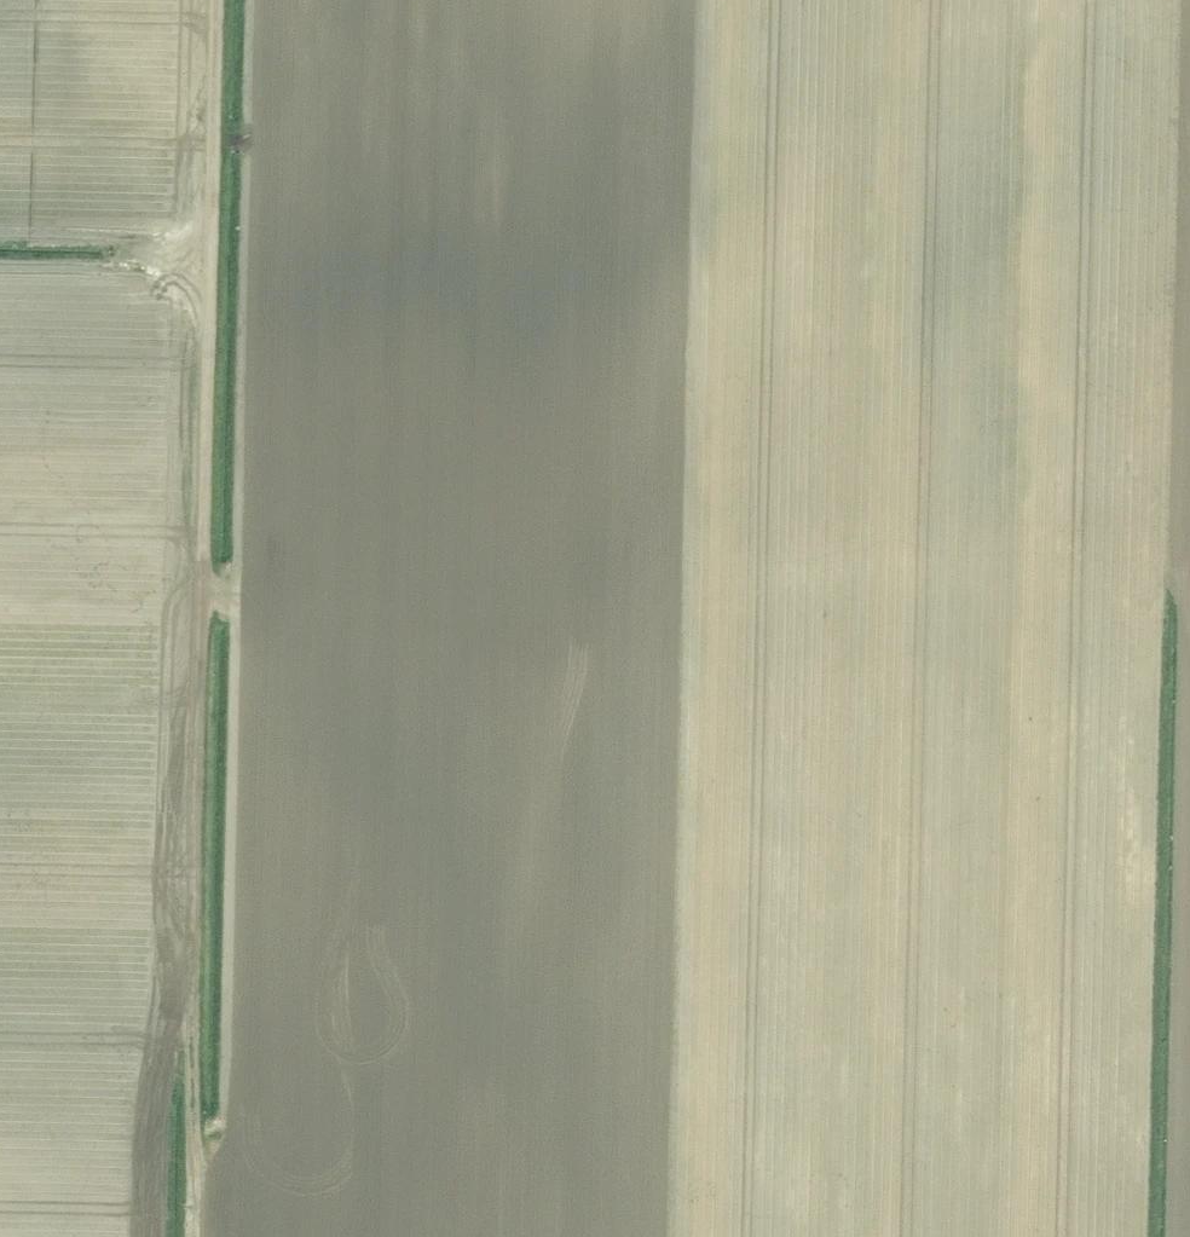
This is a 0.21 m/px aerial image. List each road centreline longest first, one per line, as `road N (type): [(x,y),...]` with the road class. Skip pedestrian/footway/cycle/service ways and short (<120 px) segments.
road 1 (track): [(215,0),(186,1236)]

